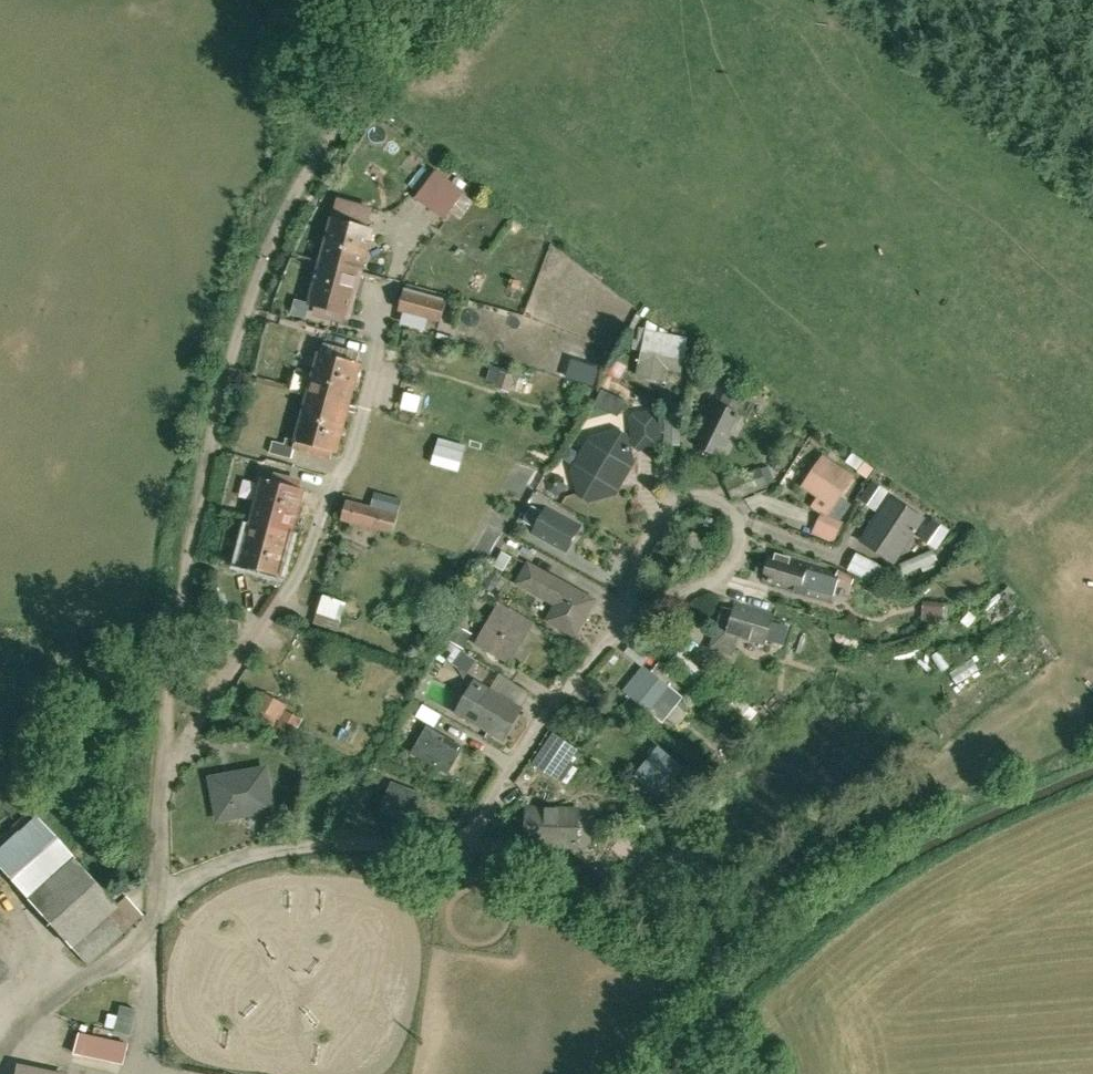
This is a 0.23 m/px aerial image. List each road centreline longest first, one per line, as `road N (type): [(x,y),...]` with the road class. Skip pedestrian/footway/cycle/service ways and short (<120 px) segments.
road 1 (track): [(158,909),(208,872),(245,859),(464,841),(592,658),(733,563),(736,512),(719,503),(670,515),(646,544),(635,588)]
road 2 (track): [(162,784),(308,562),(354,448),(396,281)]
road 3 (track): [(0,1048),(57,992),(140,948),(158,909),(162,784)]

